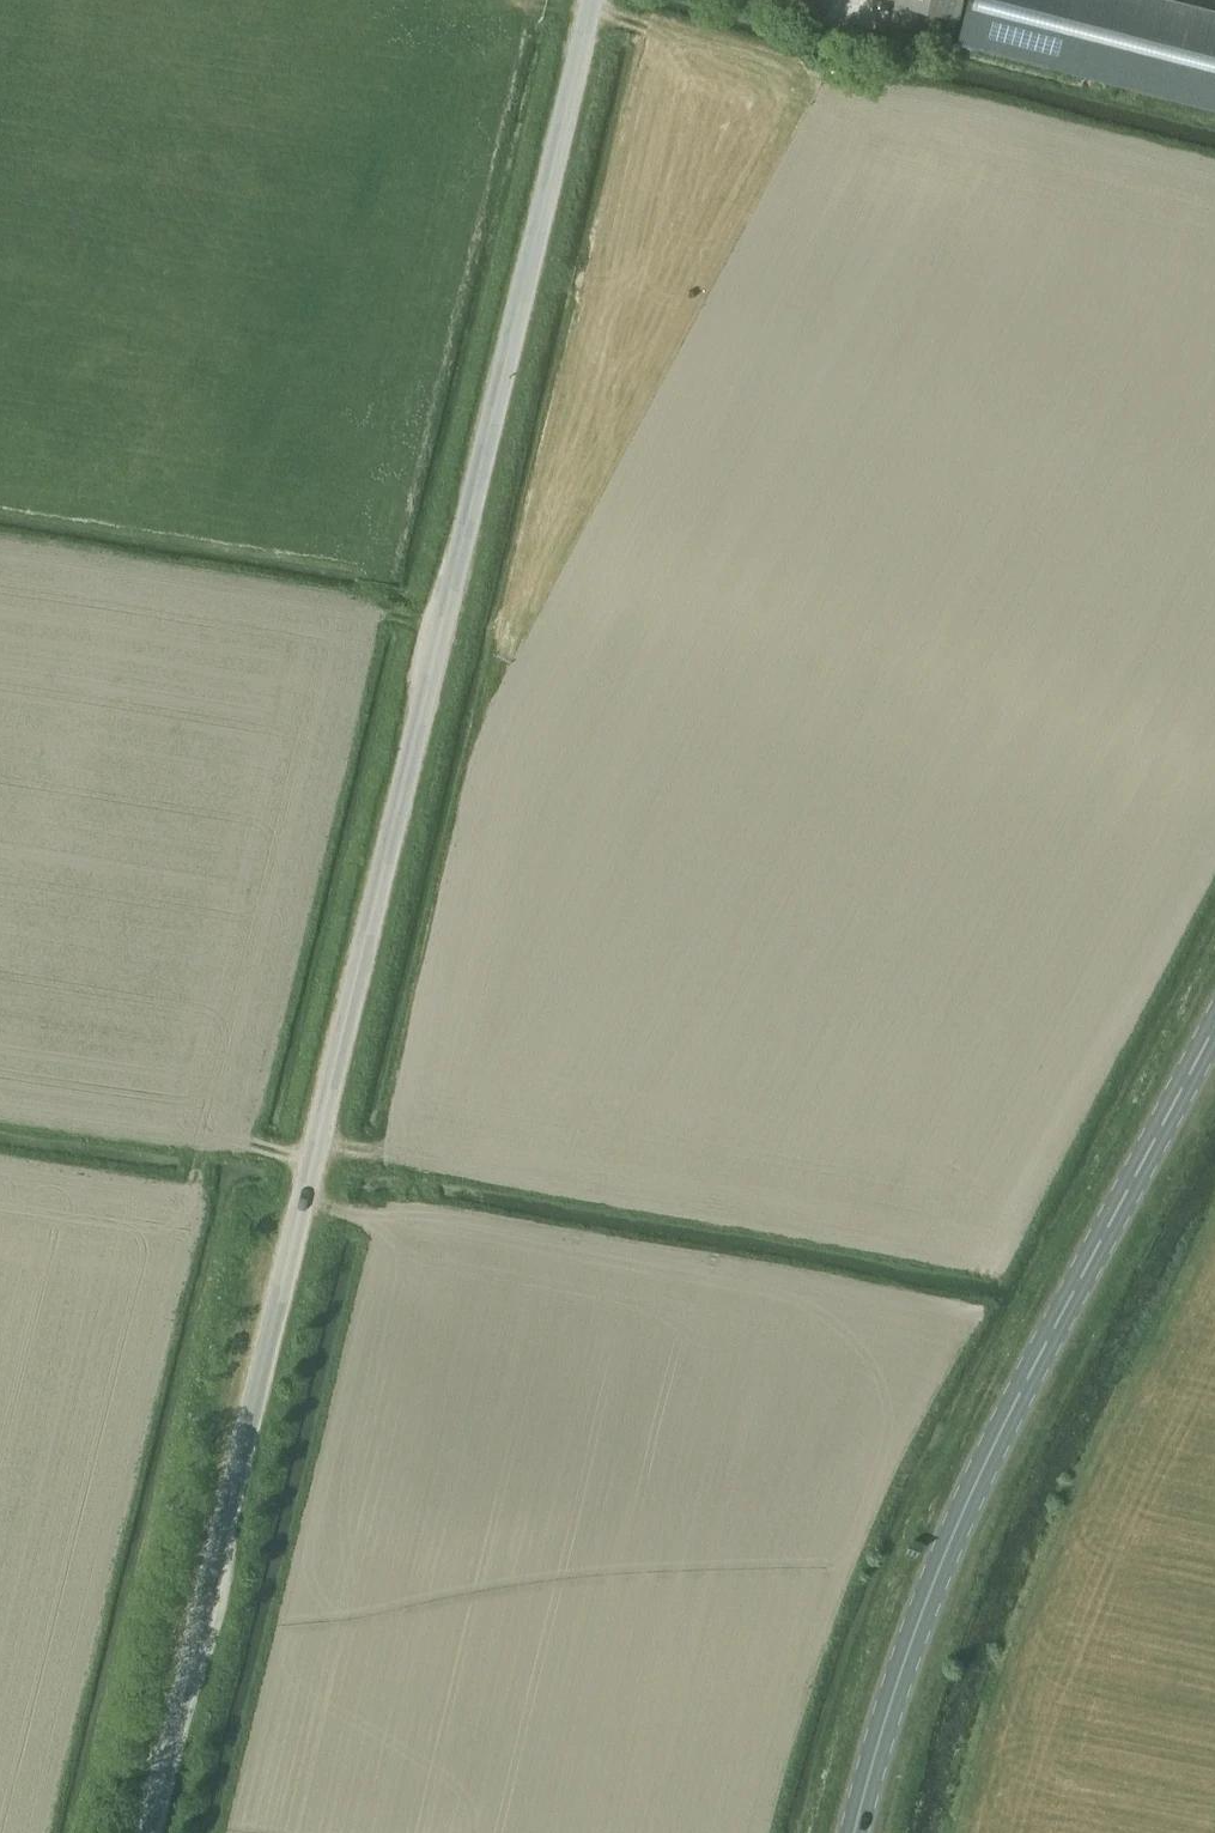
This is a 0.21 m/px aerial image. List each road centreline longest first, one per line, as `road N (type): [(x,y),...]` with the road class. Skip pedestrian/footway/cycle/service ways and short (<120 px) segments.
road 1 (unclassified): [(149,1832),(592,0)]
road 2 (primary): [(1214,1027),(978,1479),(925,1605),(855,1832)]

